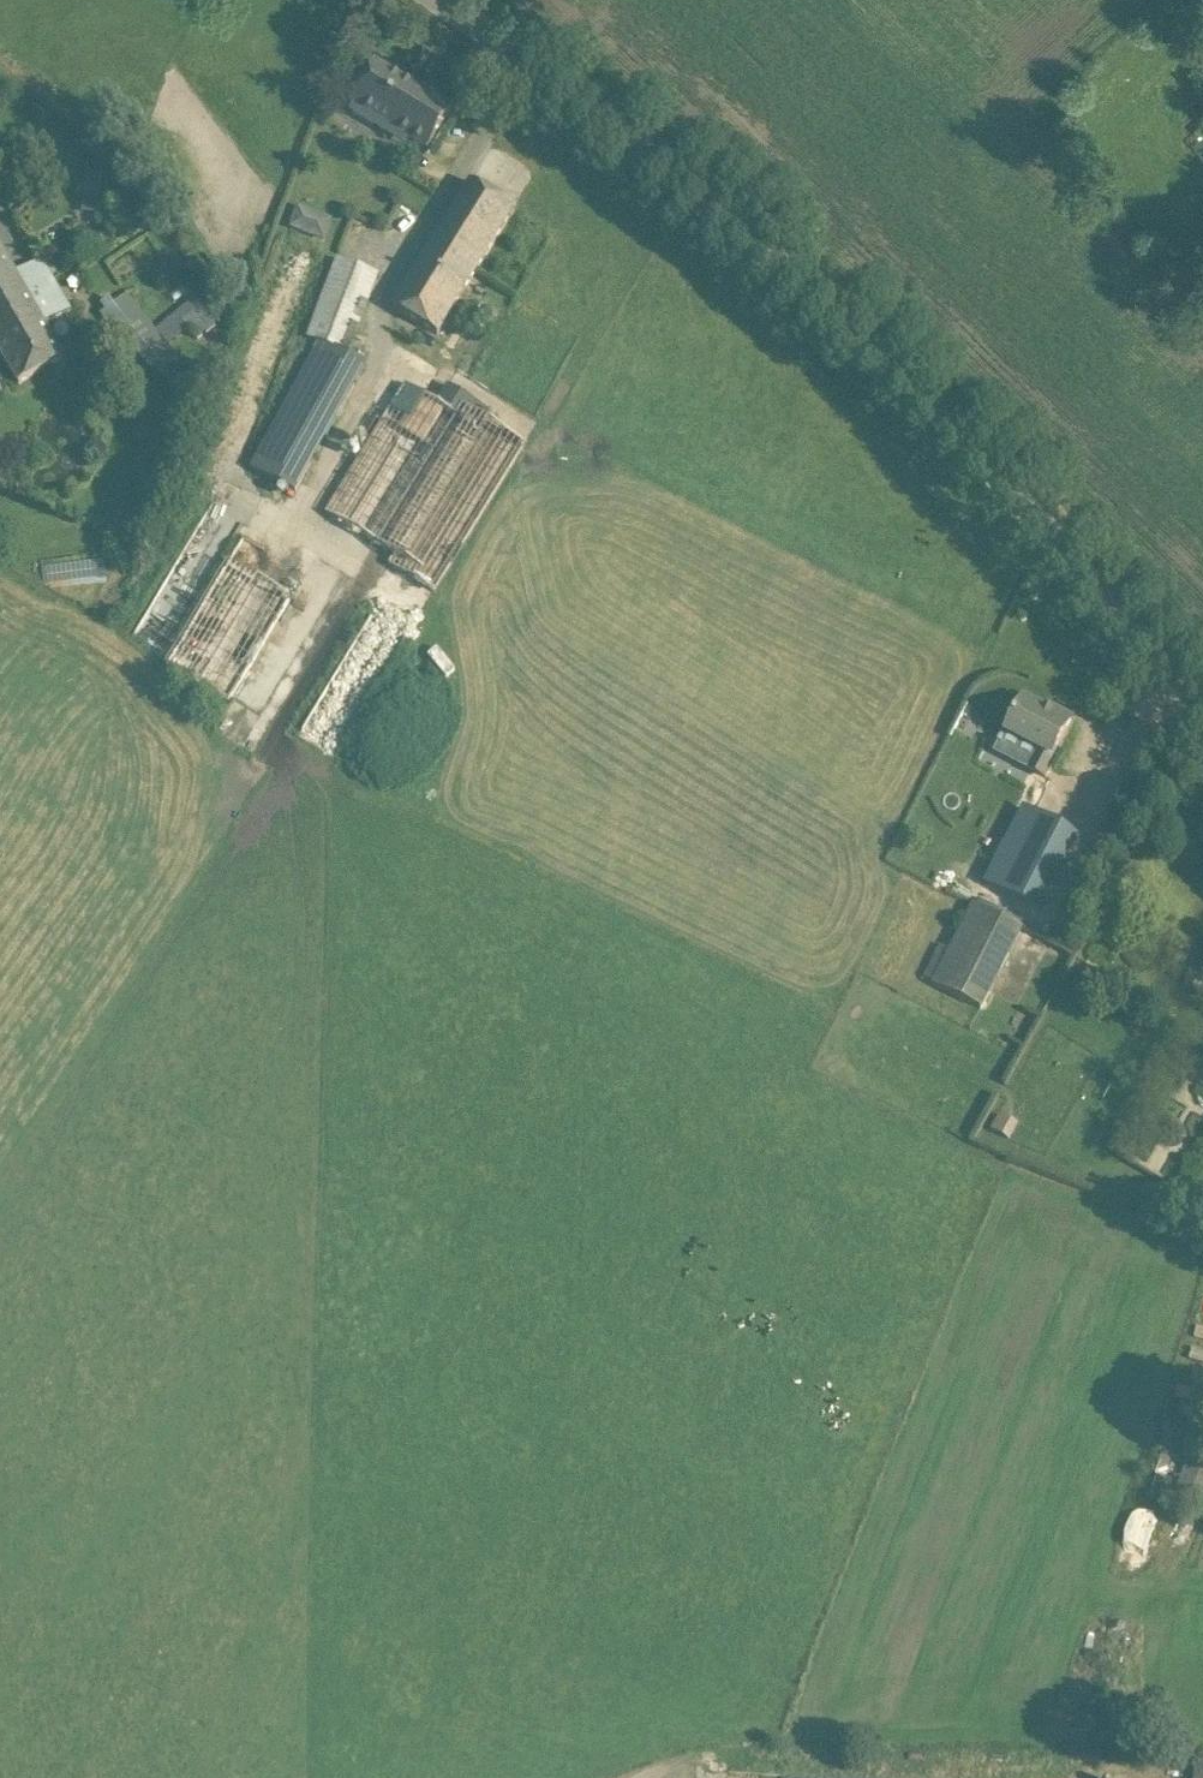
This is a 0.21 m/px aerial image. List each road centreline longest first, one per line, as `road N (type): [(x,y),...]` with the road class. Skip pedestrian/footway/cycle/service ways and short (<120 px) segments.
road 1 (unclassified): [(1202,730),(1073,561),(912,389),(508,41),(439,0)]

